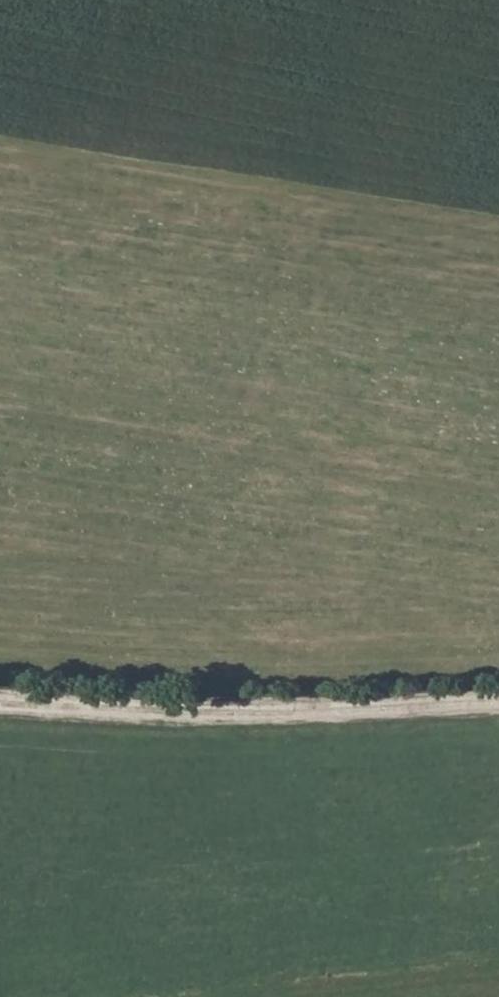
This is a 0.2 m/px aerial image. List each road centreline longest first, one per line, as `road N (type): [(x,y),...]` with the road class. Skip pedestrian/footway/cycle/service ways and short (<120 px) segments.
road 1 (track): [(498,702),(209,717),(0,710)]

